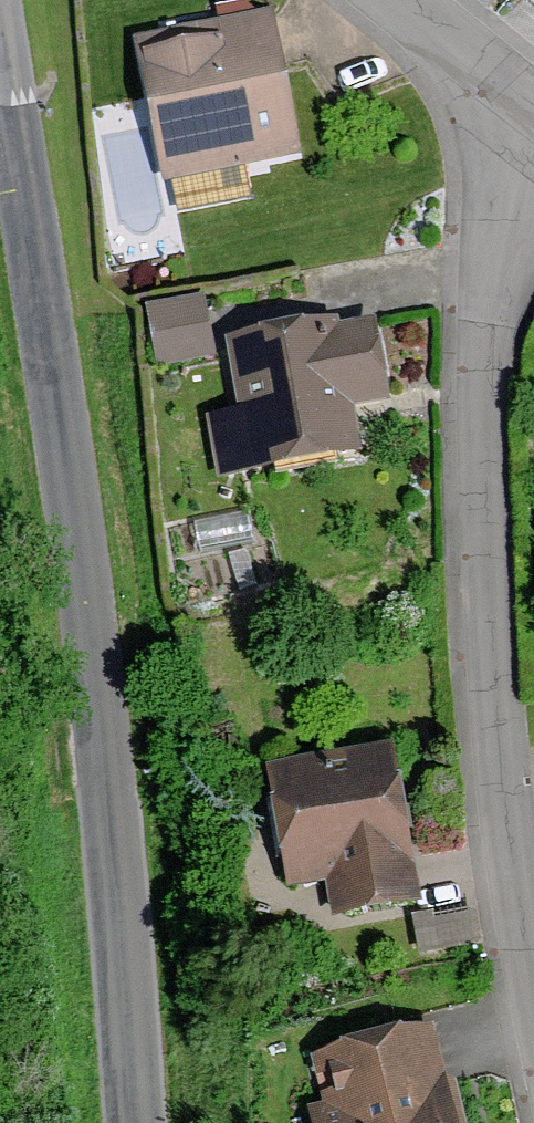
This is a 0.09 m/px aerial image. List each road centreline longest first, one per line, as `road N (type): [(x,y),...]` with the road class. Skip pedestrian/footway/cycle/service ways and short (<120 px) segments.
road 1 (tertiary): [(0,44),(115,805),(136,1122)]
road 2 (residential): [(533,992),(504,816),(481,547),(484,333),(514,107)]
road 3 (residential): [(514,107),(386,0)]

